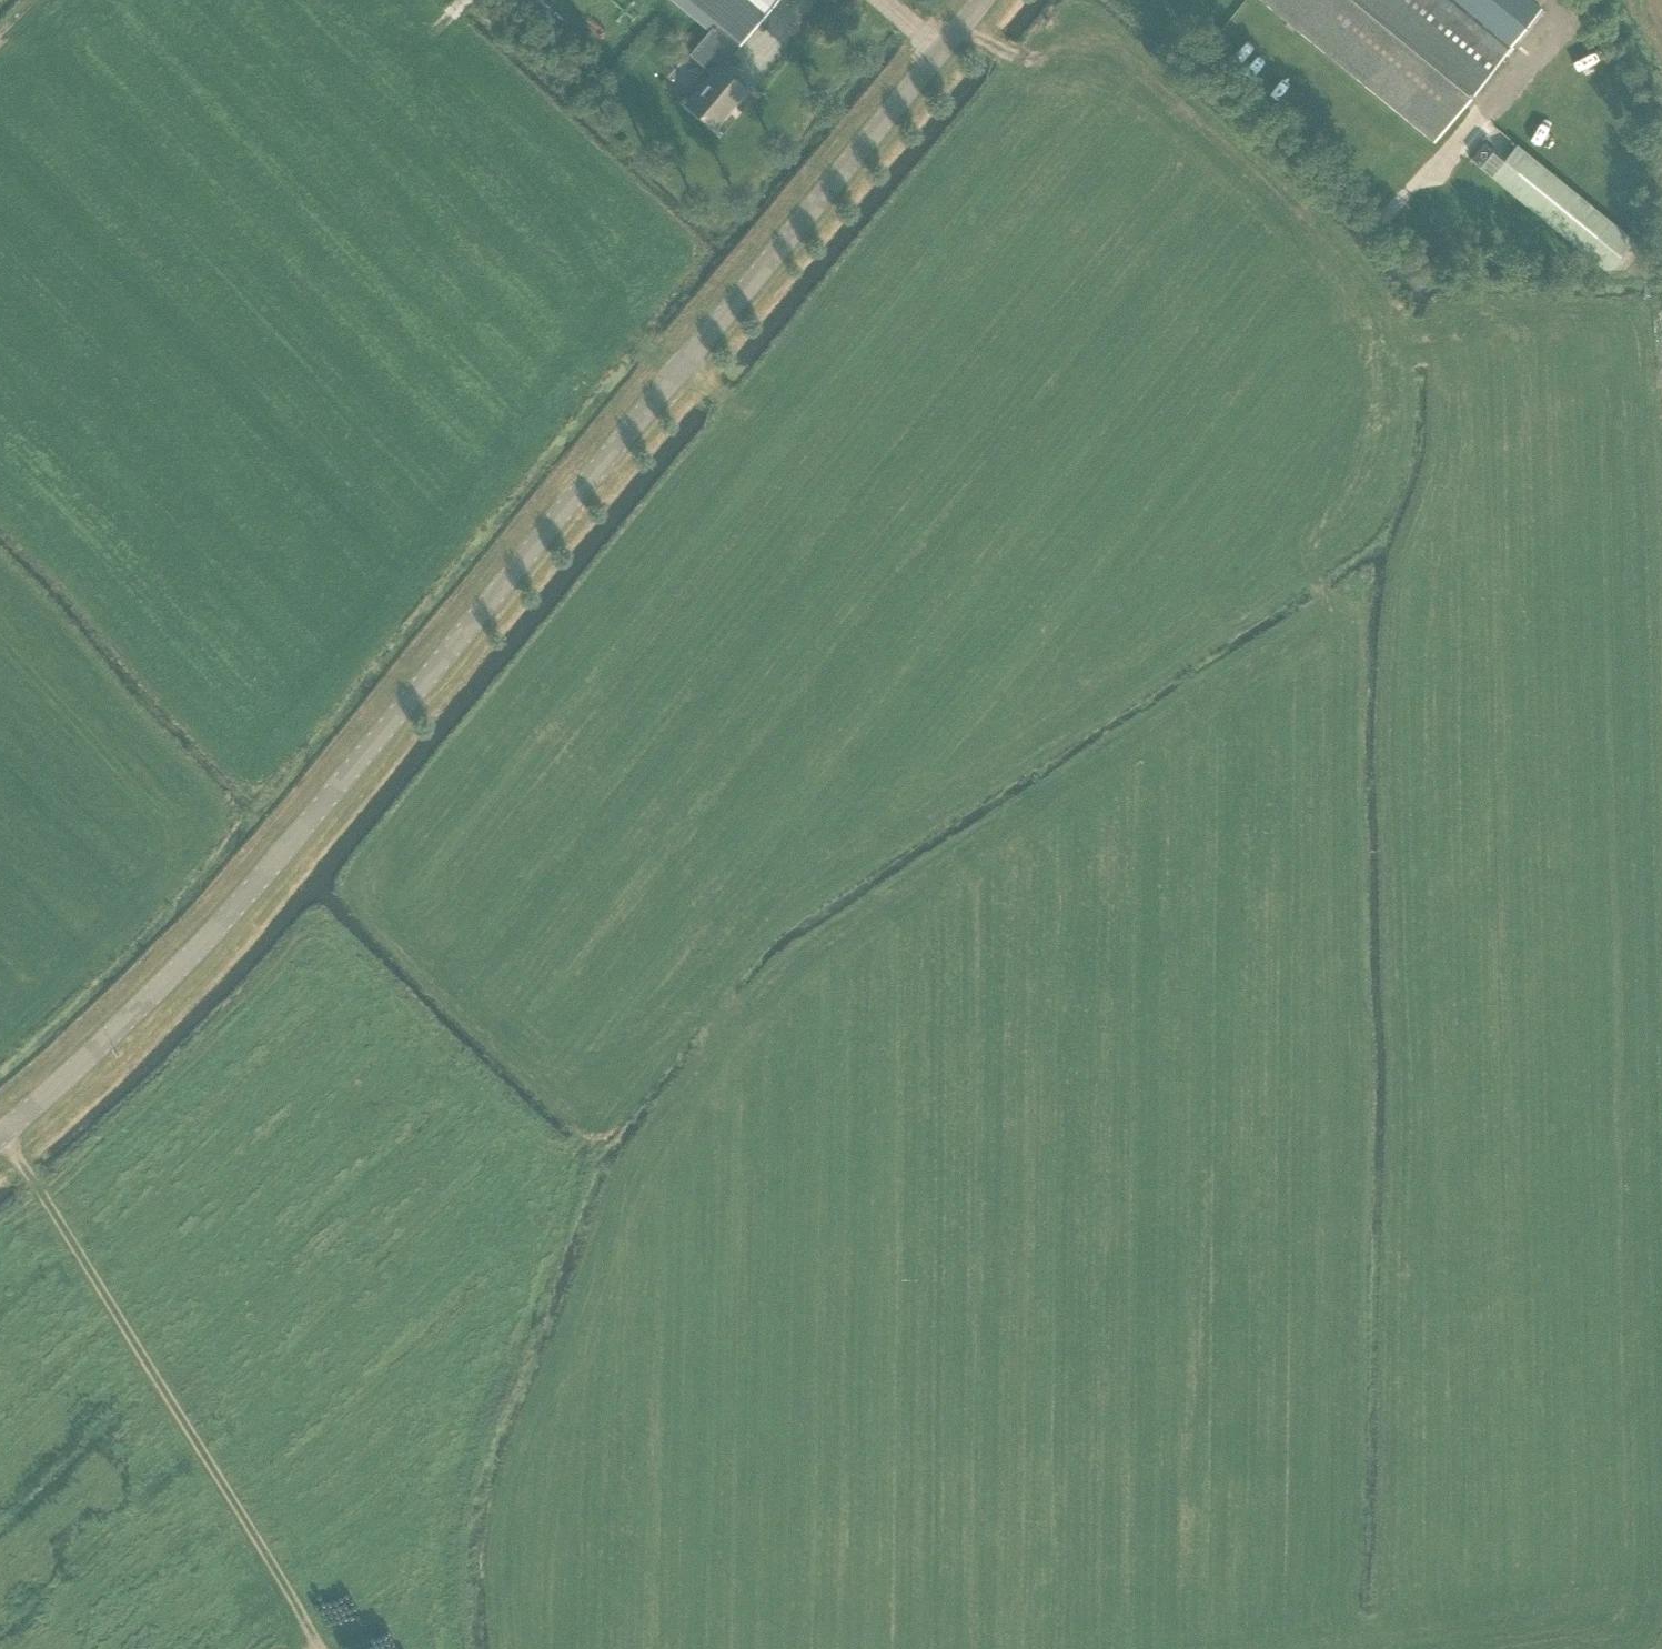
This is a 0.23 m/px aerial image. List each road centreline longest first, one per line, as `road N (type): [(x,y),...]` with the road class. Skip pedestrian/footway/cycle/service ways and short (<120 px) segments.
road 1 (tertiary): [(0,1139),(239,912),(980,0)]
road 2 (track): [(6,1134),(331,1648)]

